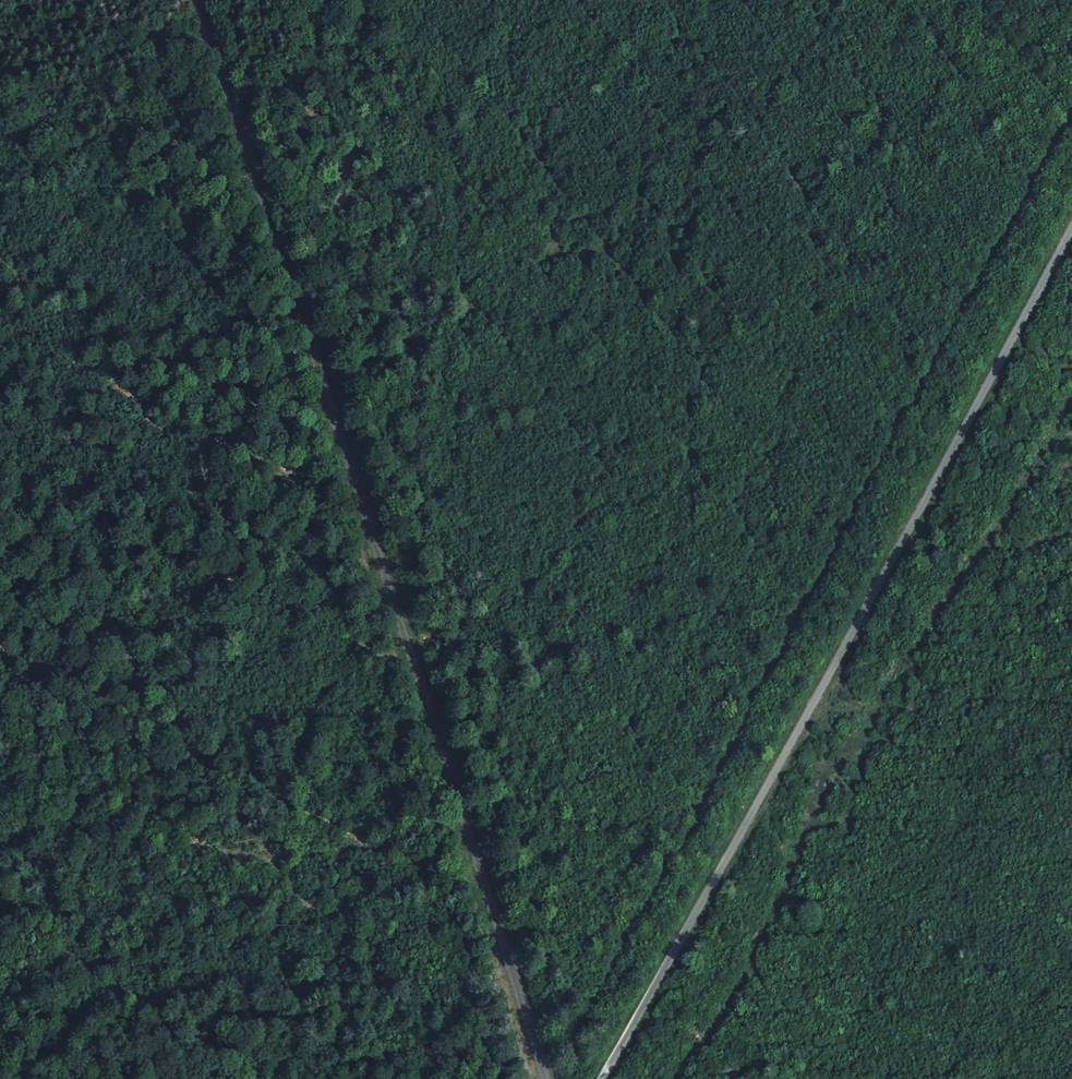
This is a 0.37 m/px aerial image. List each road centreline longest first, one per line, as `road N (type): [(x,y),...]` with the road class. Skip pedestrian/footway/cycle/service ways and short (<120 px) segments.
road 1 (track): [(196,0),(545,1078)]
road 2 (unclassified): [(604,1078),(1071,219)]

